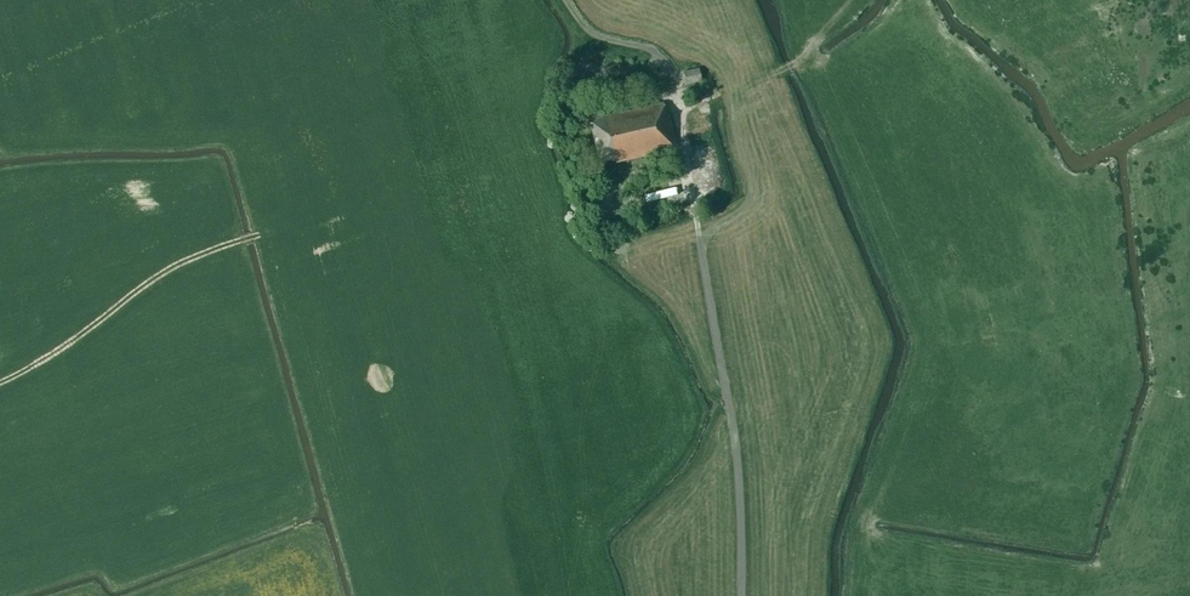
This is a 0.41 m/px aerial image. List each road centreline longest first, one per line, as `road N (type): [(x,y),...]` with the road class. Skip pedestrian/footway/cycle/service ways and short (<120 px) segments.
road 1 (unclassified): [(742,595),(736,447),(695,213)]
road 2 (track): [(695,213),(672,68),(649,48),(591,31),(566,0)]

